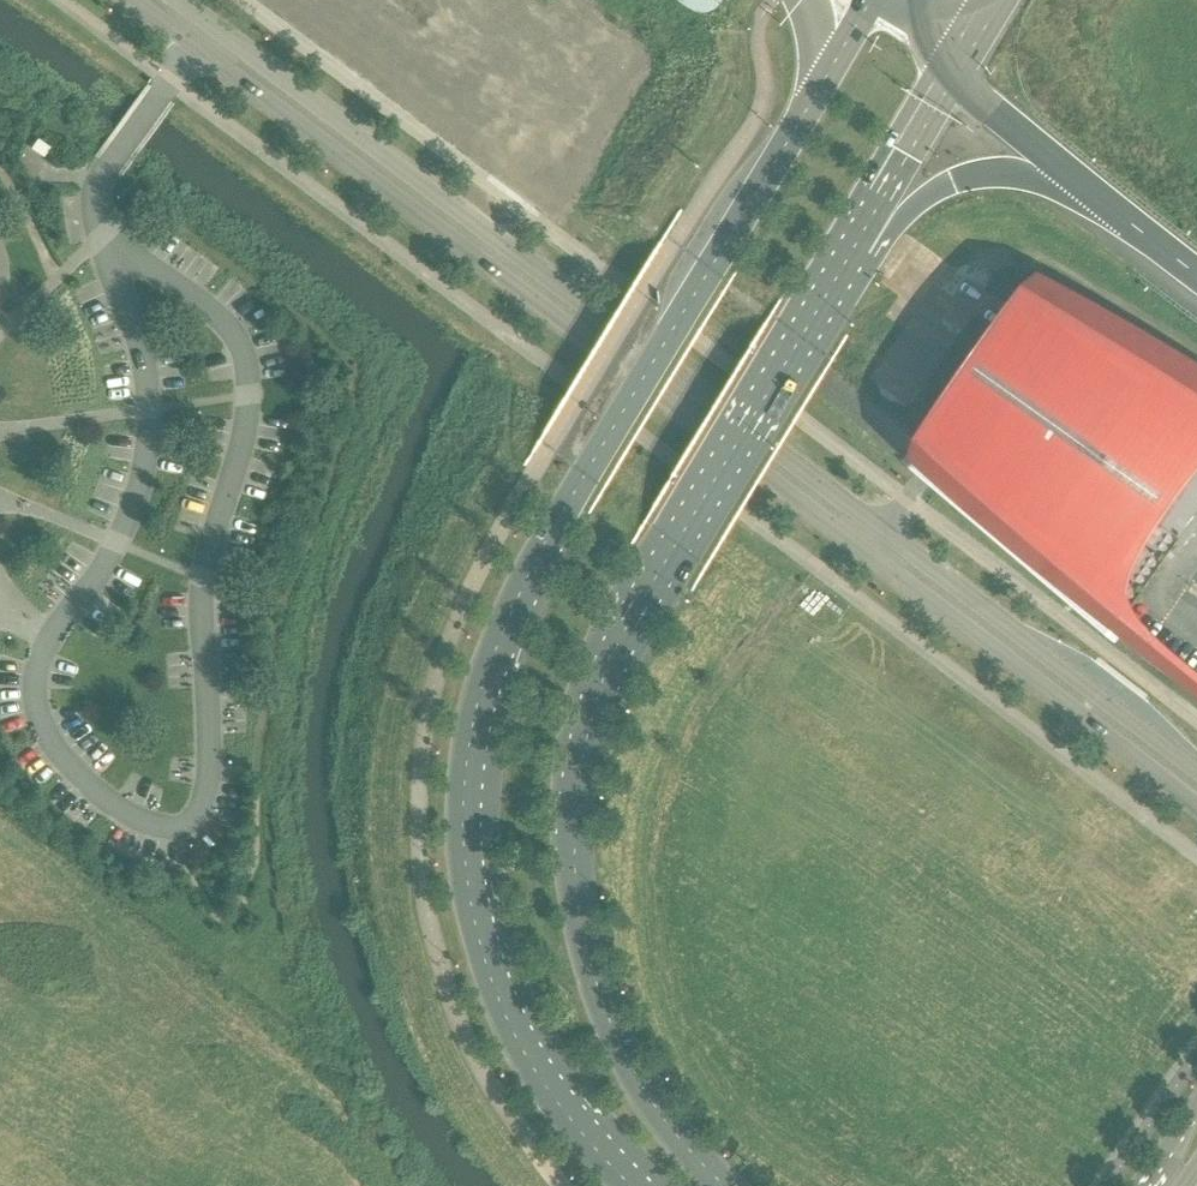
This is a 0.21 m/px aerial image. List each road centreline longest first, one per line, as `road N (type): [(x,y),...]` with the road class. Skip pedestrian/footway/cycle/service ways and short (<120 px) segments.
road 1 (secondary): [(864,10),(553,527),(474,715),(465,863),(479,941),(545,1086),(631,1185)]
road 2 (tertiary): [(1196,791),(144,0)]
road 3 (secondary): [(730,1185),(689,1145),(629,1062),(579,911),(577,795),(590,719),(618,645),(854,243)]
road 4 (motorway): [(854,243),(922,197),(981,173),(1084,184)]
road 5 (secondary): [(854,243),(954,78)]
road 6 (motorway): [(954,78),(1084,184)]
road 7 (motorway): [(1084,184),(1196,274)]

